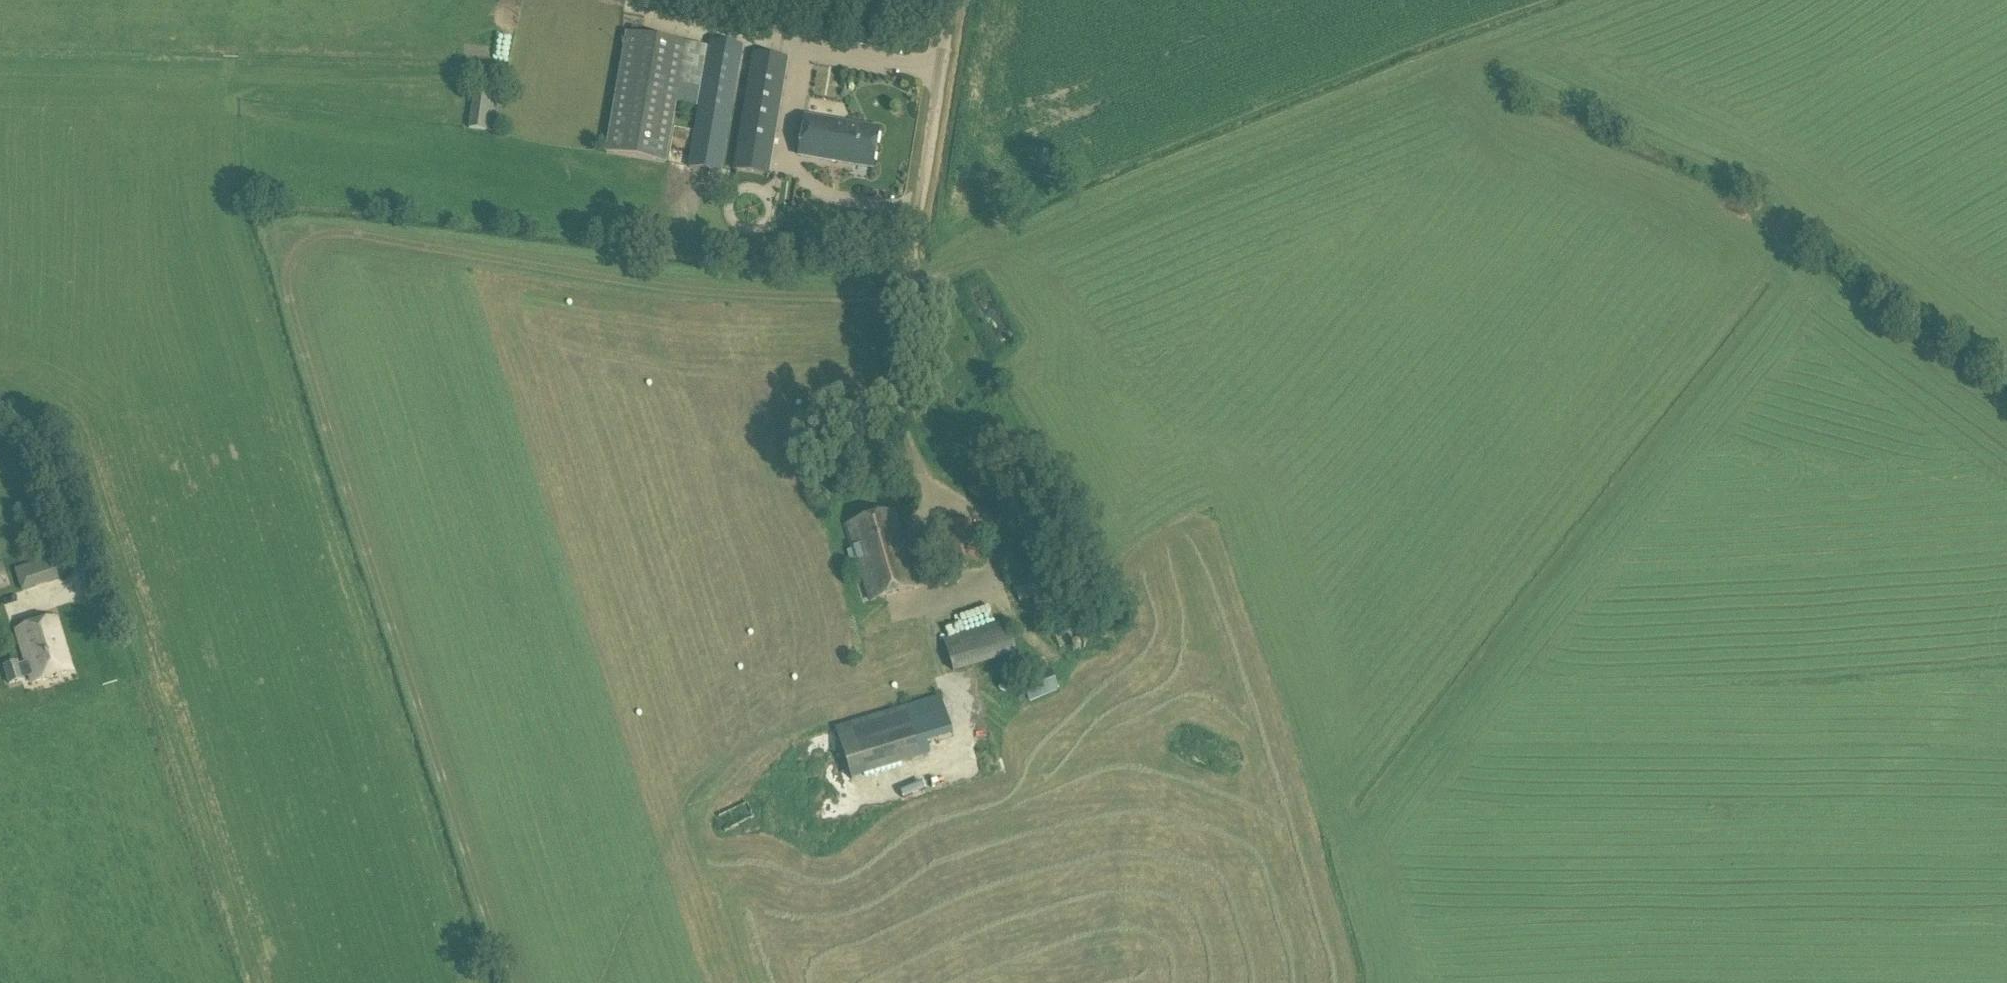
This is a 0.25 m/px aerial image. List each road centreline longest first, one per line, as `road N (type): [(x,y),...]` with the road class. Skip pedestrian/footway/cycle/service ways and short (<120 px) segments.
road 1 (unclassified): [(910,366),(964,0)]

